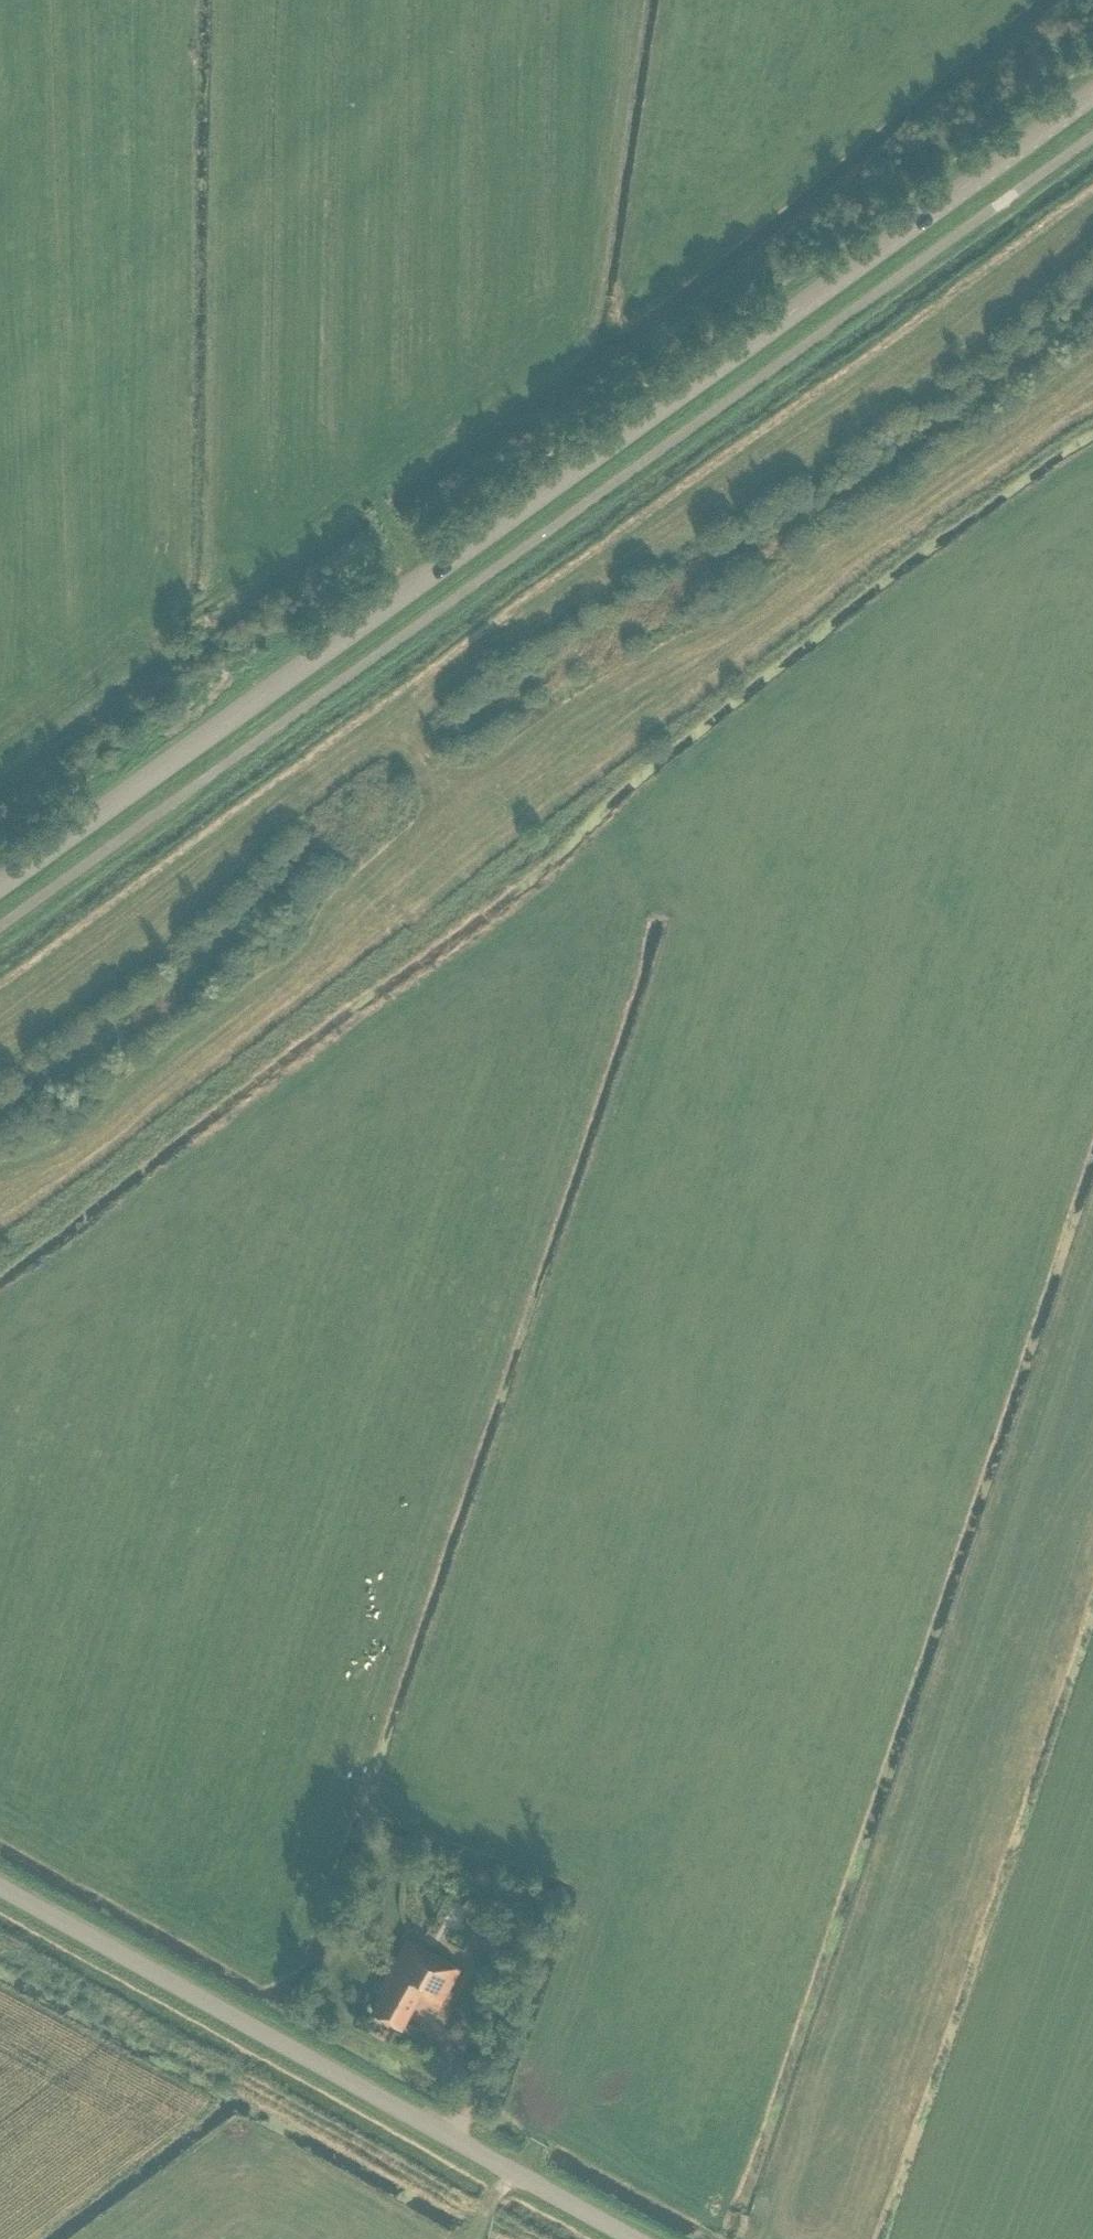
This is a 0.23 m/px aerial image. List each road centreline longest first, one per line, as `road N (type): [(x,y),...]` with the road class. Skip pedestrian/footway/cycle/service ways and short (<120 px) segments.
road 1 (secondary): [(0,889),(1092,93)]
road 2 (unclassified): [(637,2238),(0,1885)]

